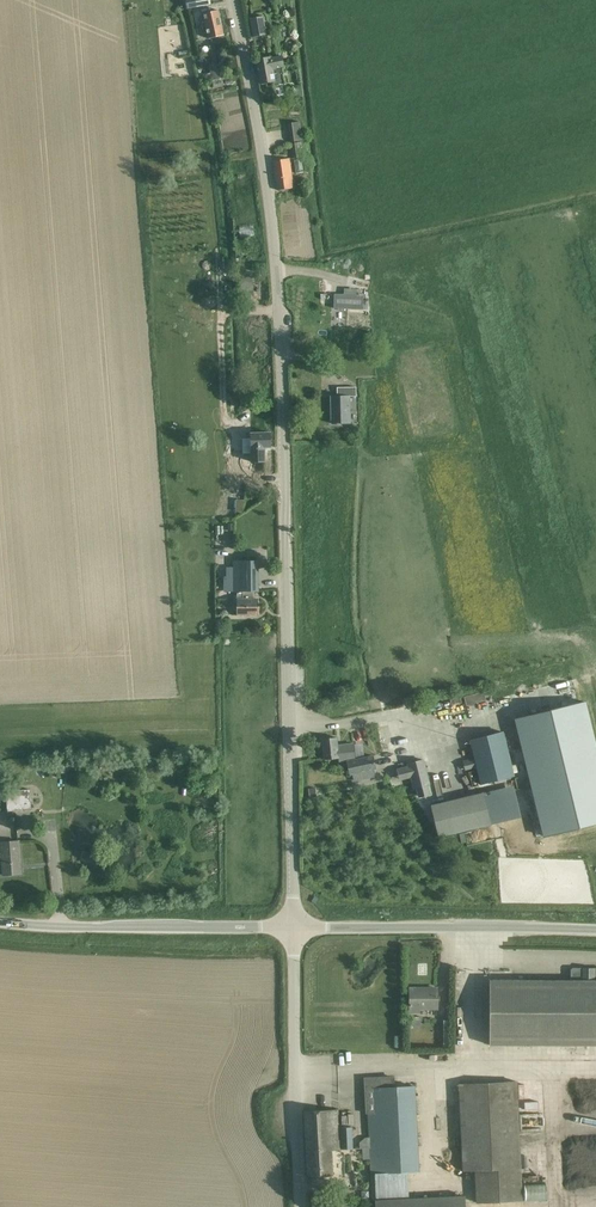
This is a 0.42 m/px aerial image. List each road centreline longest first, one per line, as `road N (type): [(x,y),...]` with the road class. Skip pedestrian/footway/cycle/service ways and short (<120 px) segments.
road 1 (tertiary): [(293,927),(277,246),(234,0)]
road 2 (unclassified): [(595,930),(293,927)]
road 3 (unclassified): [(293,927),(0,931)]
road 4 (tertiary): [(296,1206),(293,927)]

